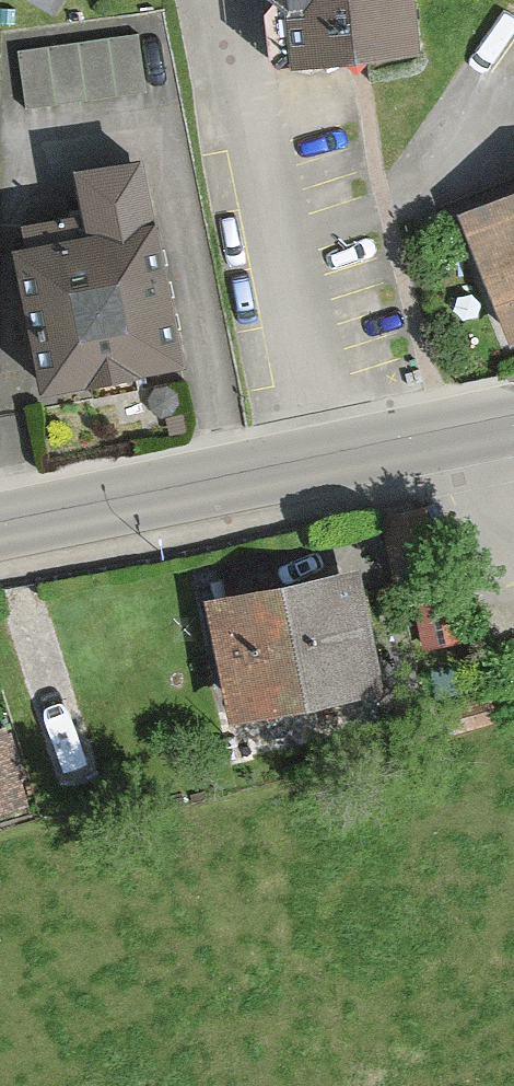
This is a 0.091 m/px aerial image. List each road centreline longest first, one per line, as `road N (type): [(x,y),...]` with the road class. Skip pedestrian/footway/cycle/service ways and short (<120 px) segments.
road 1 (secondary): [(0,530),(513,424)]

